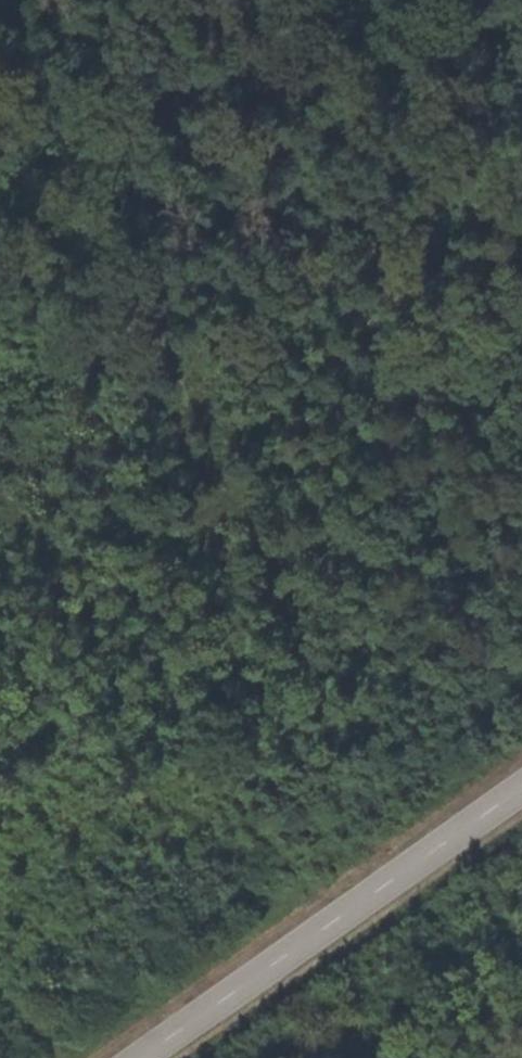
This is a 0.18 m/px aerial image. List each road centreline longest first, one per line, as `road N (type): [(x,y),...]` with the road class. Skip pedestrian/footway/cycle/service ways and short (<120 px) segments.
road 1 (track): [(153,0),(256,221),(521,480)]
road 2 (tertiary): [(521,790),(143,1057)]

